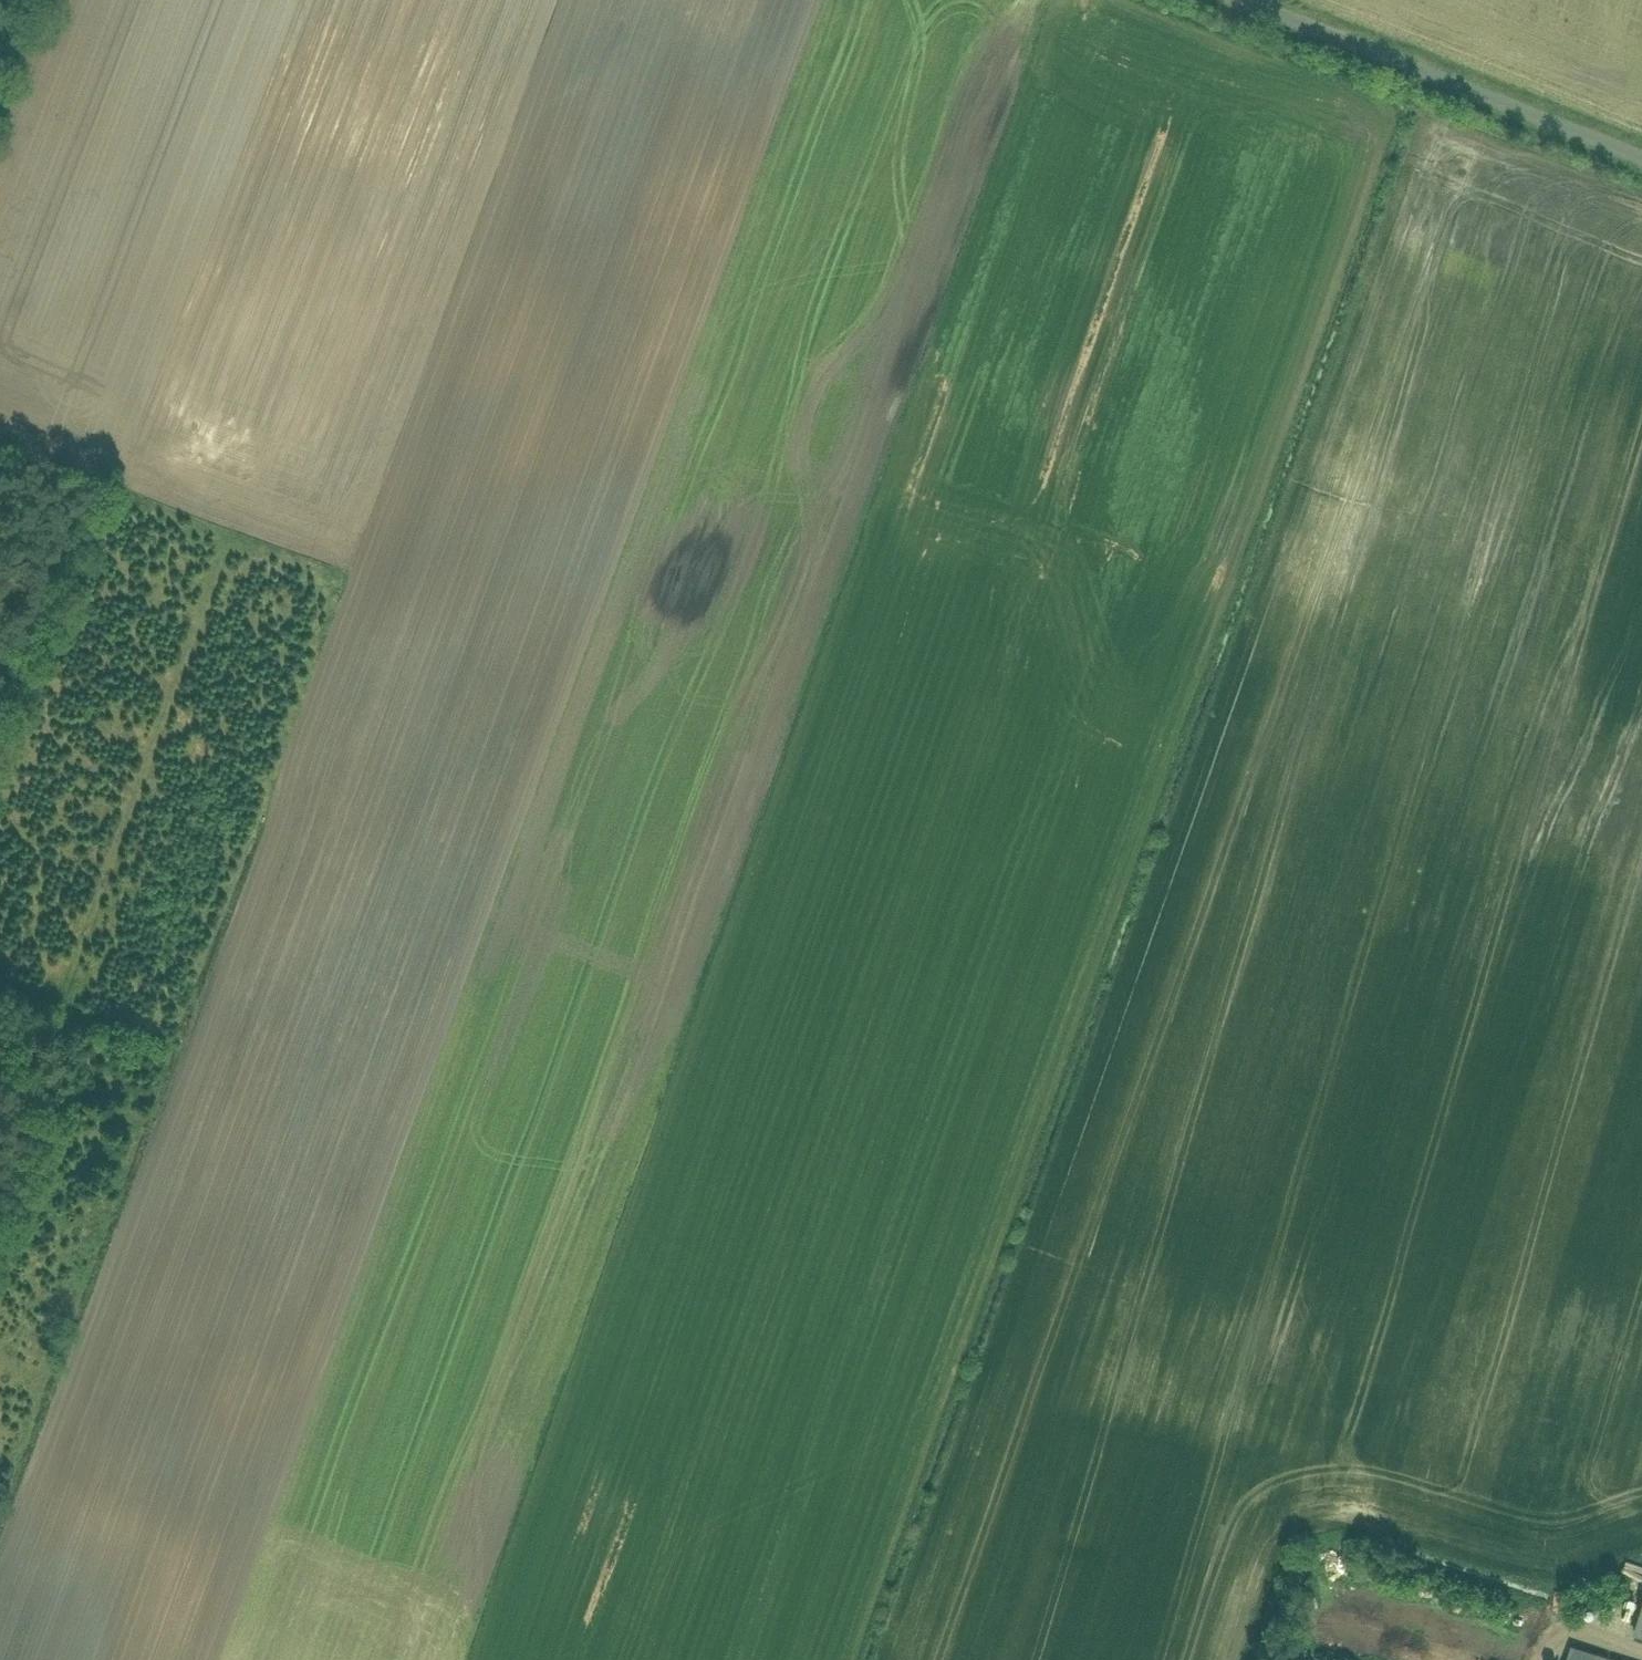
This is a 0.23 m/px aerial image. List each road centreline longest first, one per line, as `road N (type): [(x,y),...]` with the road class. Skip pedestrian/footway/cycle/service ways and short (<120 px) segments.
road 1 (unclassified): [(1275,0),(1641,141)]

